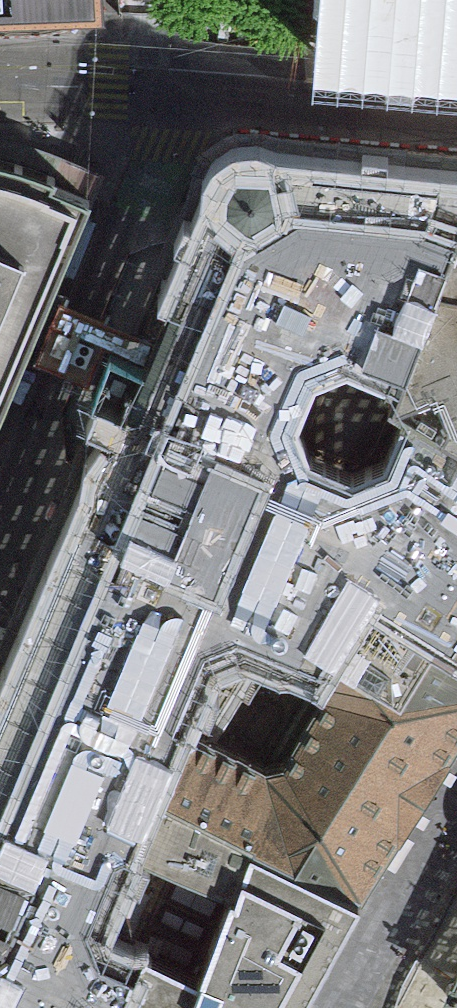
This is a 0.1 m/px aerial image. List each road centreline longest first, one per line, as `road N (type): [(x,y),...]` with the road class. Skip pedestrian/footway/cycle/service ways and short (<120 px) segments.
road 1 (residential): [(456,105),(108,75),(0,74)]

